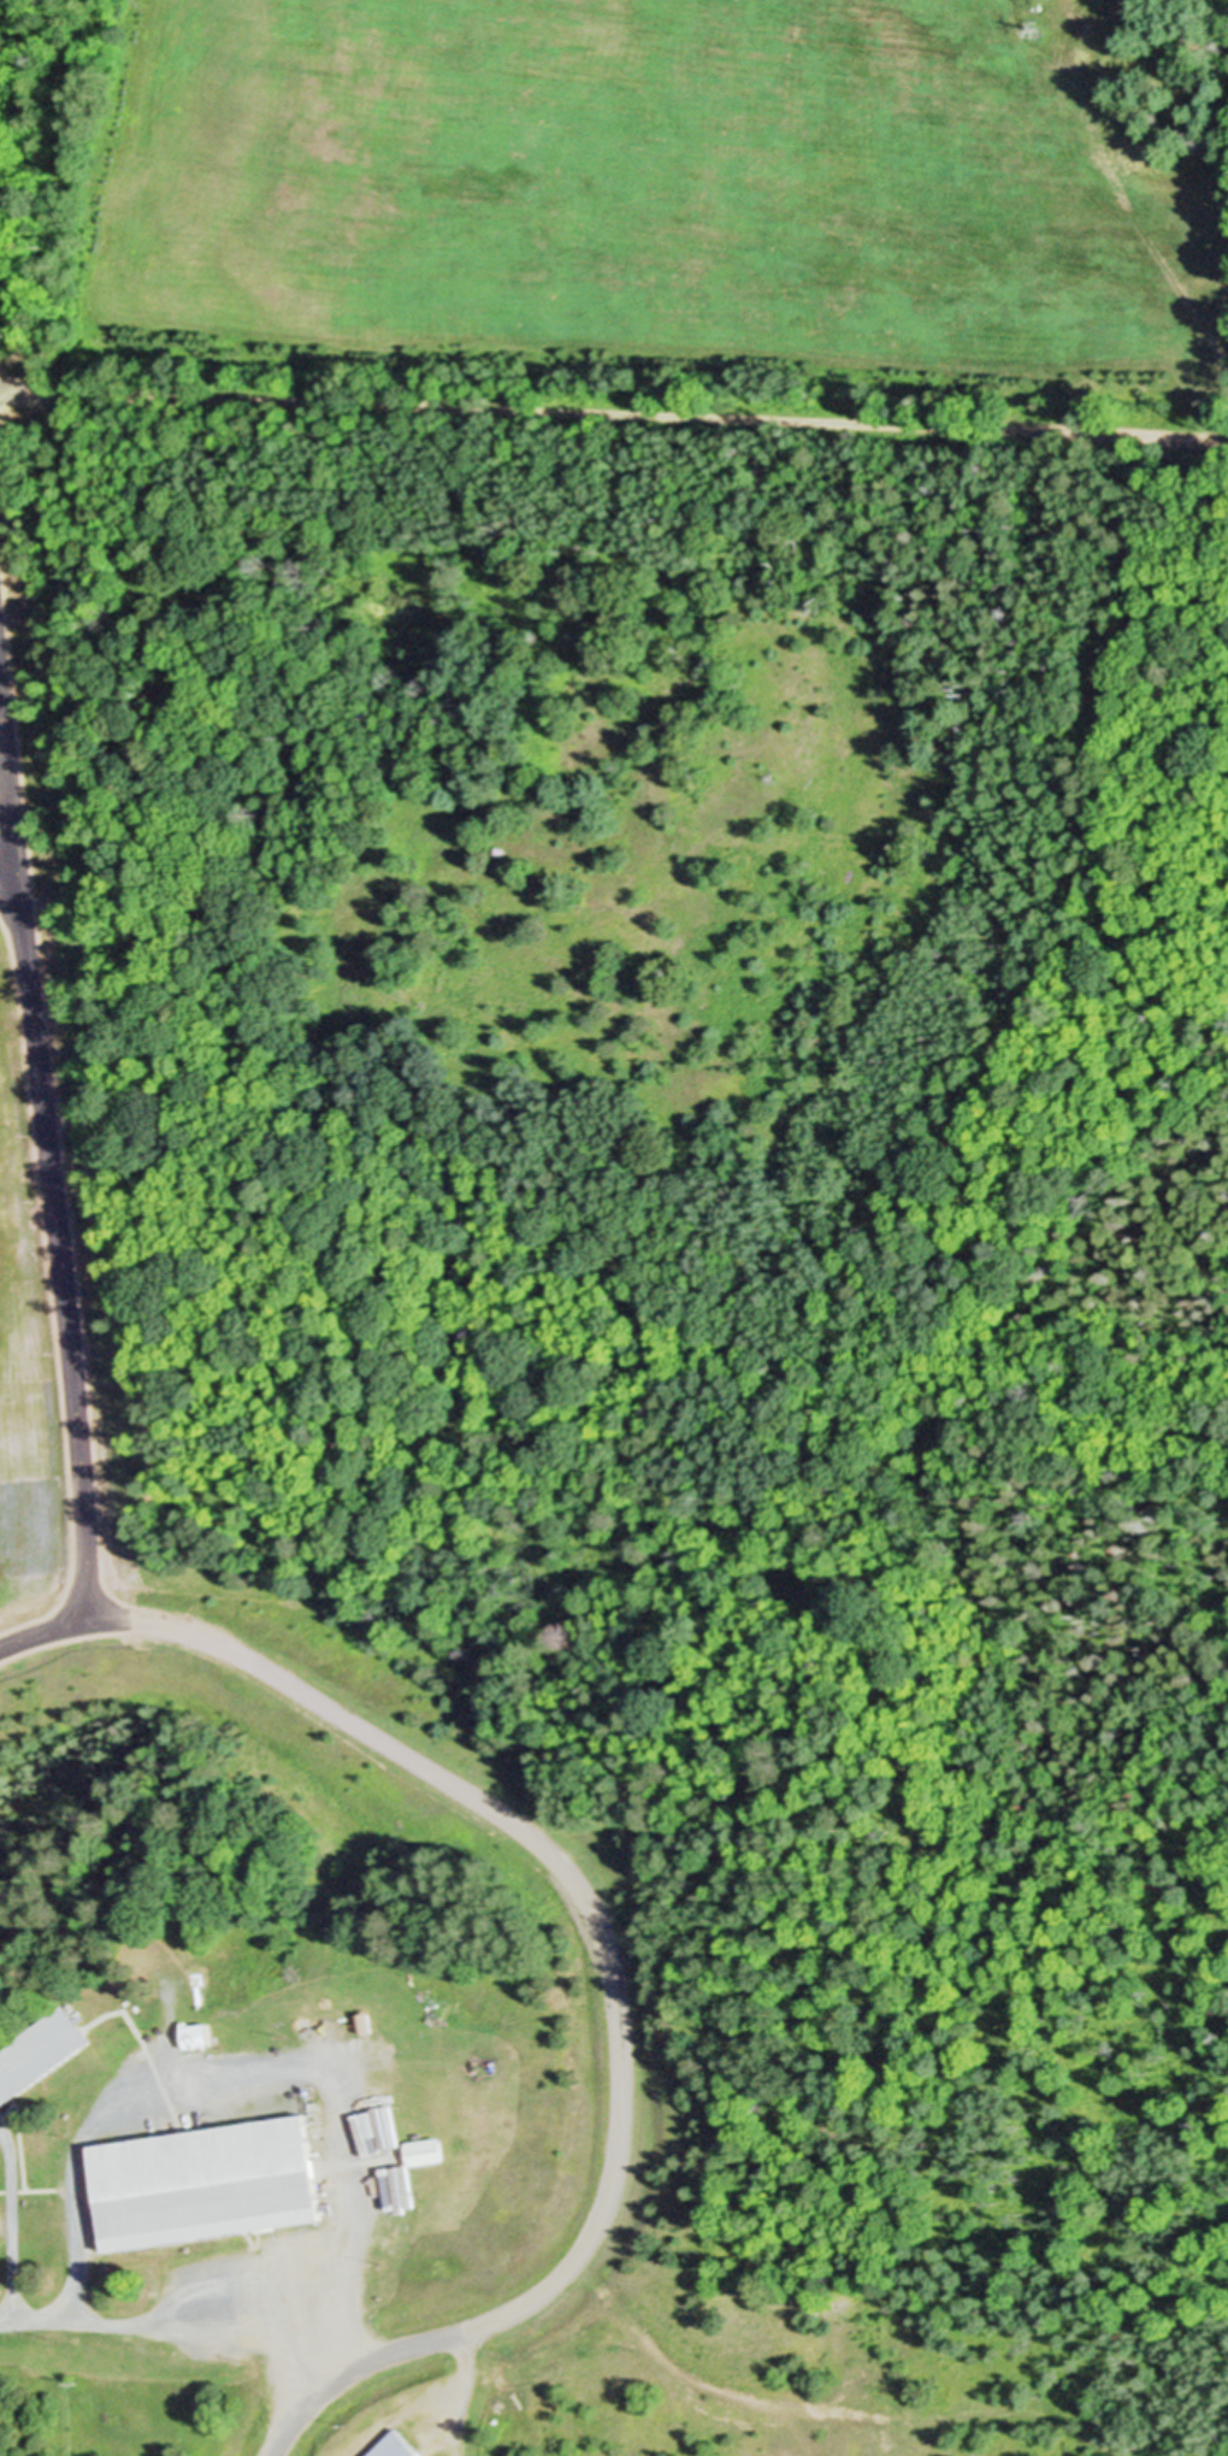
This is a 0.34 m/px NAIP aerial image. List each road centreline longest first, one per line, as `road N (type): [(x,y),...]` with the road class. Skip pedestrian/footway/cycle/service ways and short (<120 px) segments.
road 1 (residential): [(271,2455),(288,2426),(330,2384),(535,2298),(581,2250),(610,2185),(625,2074),(614,1972),(575,1883),(533,1828),(247,1654),(188,1630),(120,1621),(0,1652)]
road 2 (residential): [(1224,434),(0,386)]

